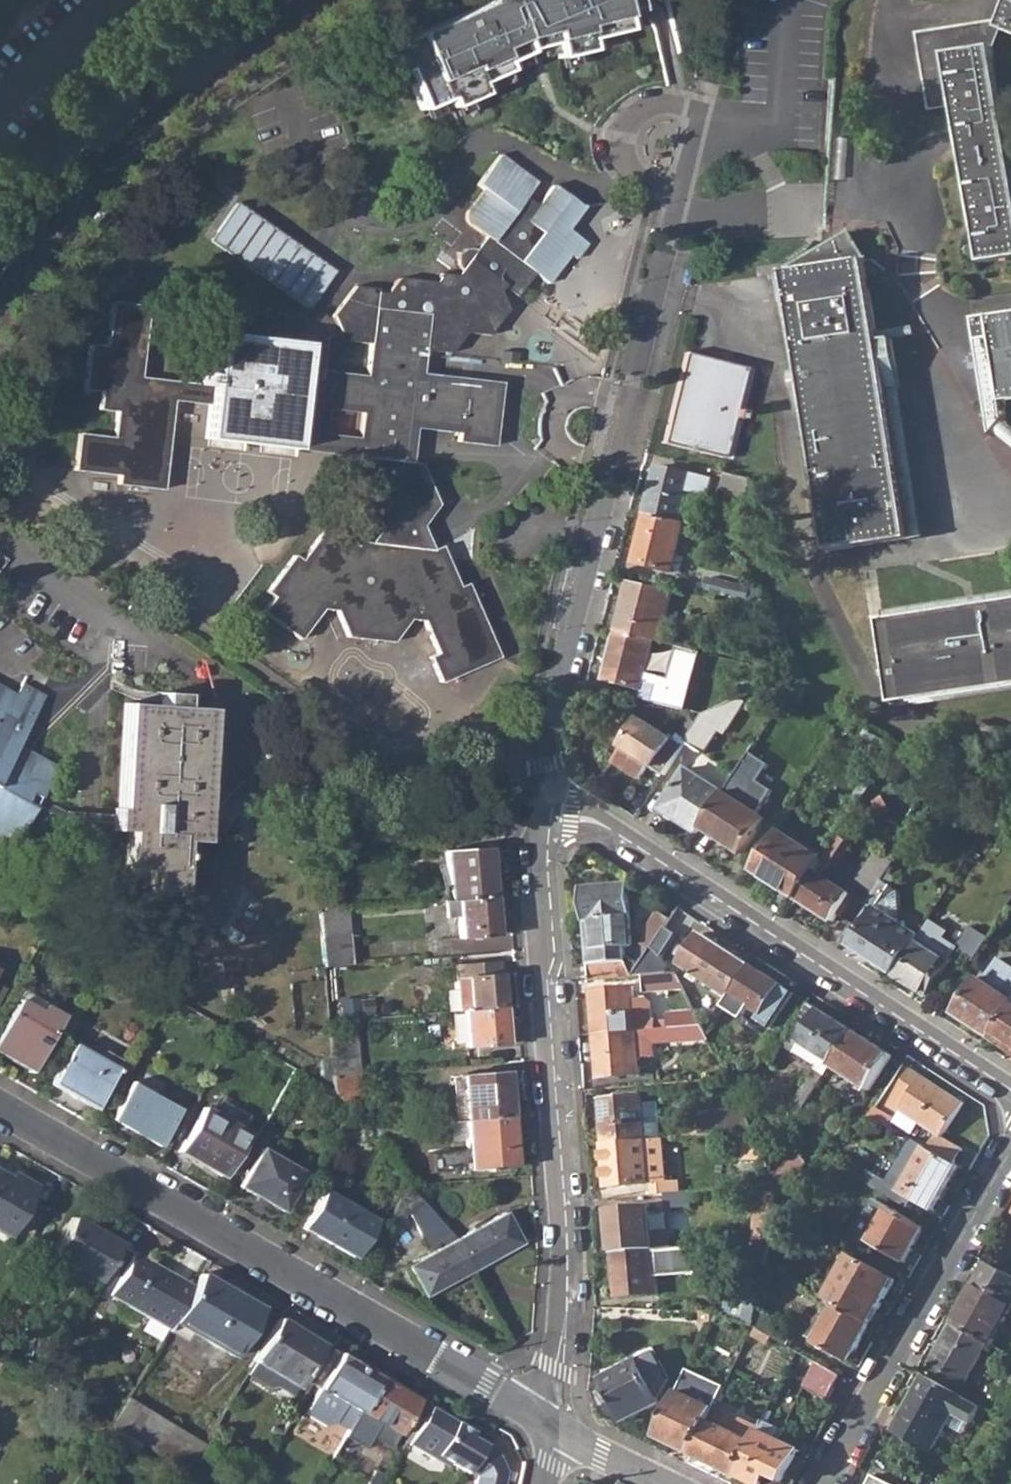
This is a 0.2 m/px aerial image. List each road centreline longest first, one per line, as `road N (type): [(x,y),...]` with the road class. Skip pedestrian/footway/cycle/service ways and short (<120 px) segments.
road 1 (residential): [(546,810),(547,722),(700,107)]
road 2 (residential): [(0,1106),(559,1424)]
road 3 (residential): [(546,810),(537,860),(567,1226),(559,1424)]
road 4 (residential): [(1010,1087),(603,821),(546,810)]
road 5 (tertiary): [(0,271),(58,196),(175,82),(293,0)]
road 6 (residential): [(821,1483),(1010,1144)]
road 7 (residential): [(0,548),(141,646)]
road 8 (residential): [(0,106),(114,0)]
road 9 (residential): [(559,1424),(670,1483)]

